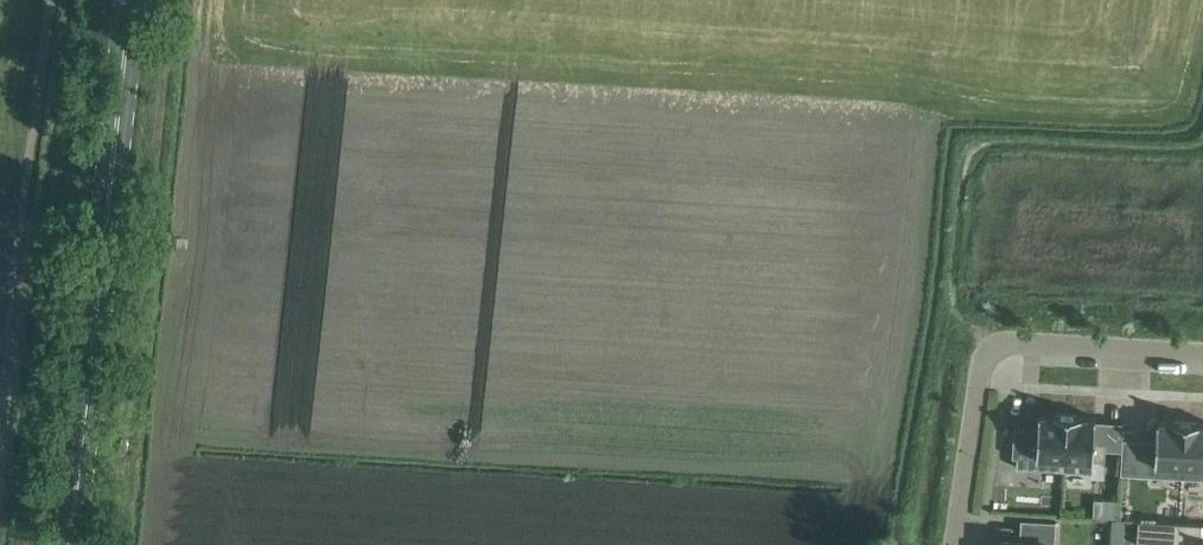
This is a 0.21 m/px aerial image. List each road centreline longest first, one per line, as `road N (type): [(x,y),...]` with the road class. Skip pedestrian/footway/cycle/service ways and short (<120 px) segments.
road 1 (primary): [(130,0),(69,544)]
road 2 (track): [(52,0),(0,427)]
road 3 (residential): [(952,544),(987,347),(1017,339),(1202,352)]

